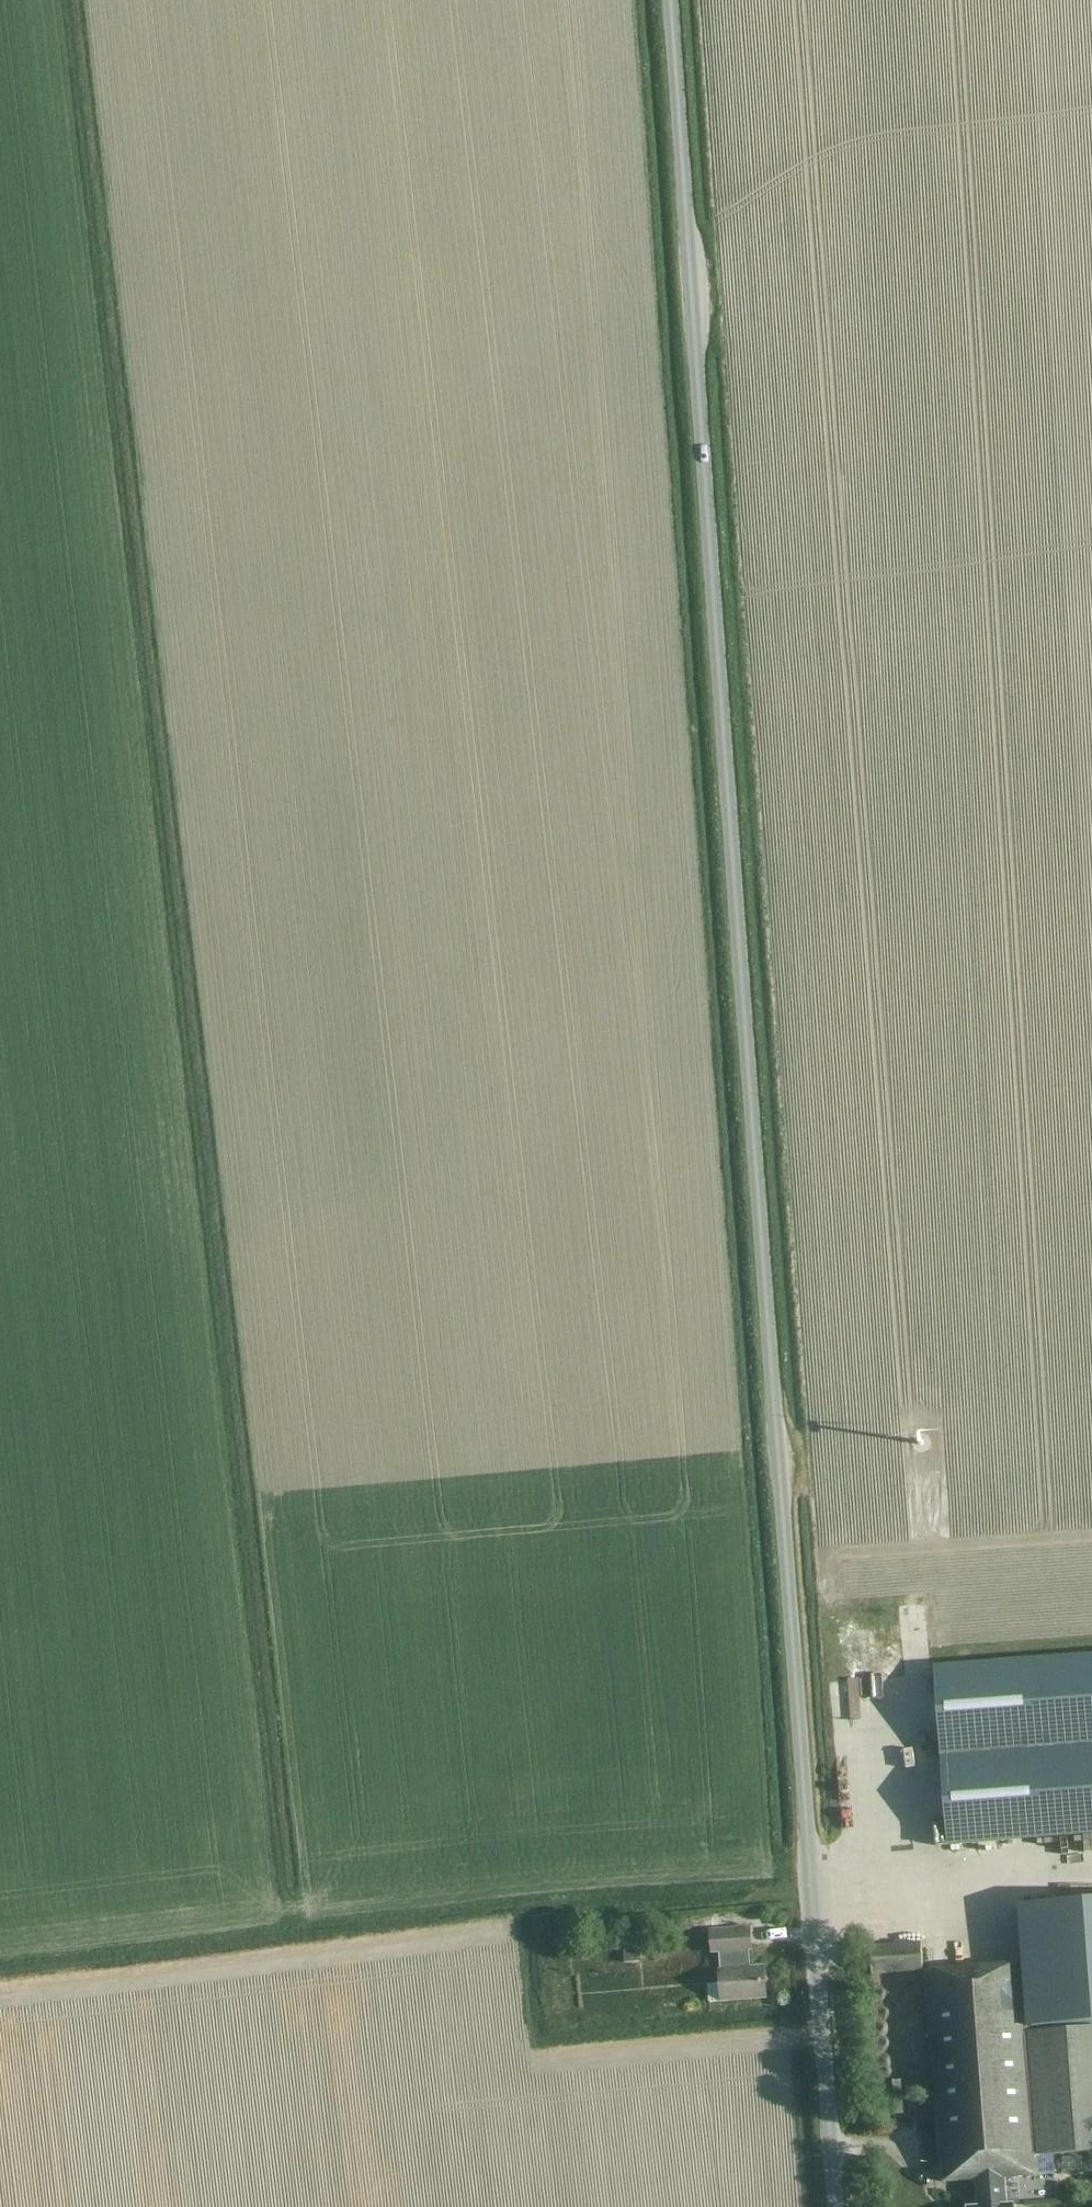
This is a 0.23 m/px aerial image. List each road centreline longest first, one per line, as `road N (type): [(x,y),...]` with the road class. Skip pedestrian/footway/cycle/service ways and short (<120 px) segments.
road 1 (unclassified): [(835,2206),(670,0)]

